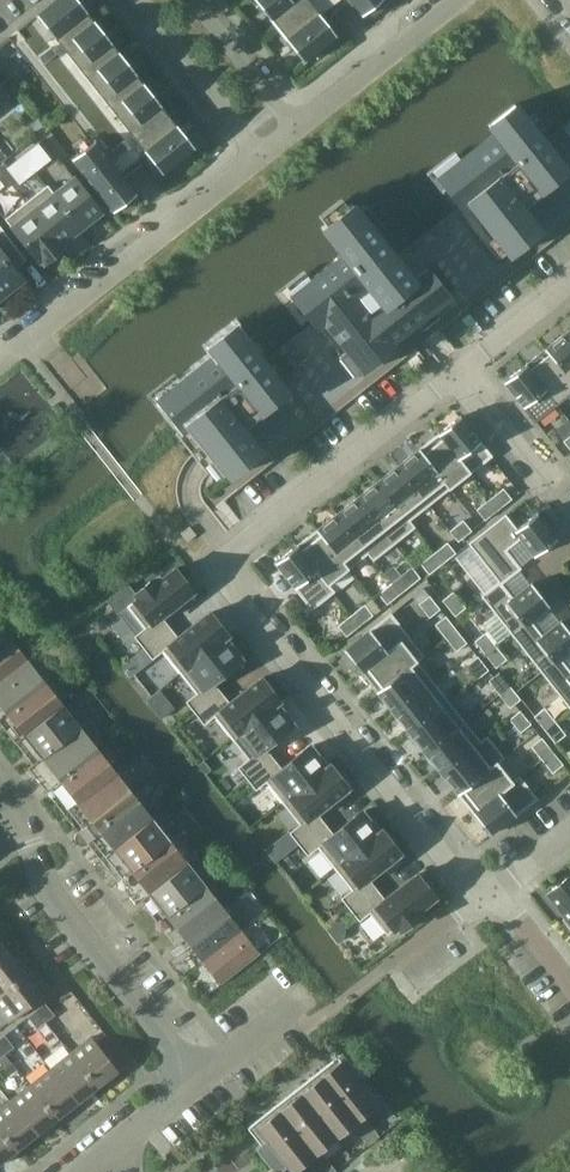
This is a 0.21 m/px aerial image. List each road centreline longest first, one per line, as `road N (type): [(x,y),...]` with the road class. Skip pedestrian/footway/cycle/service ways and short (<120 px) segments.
road 1 (residential): [(480,900),(231,573),(467,367)]
road 2 (residential): [(205,1075),(0,801)]
road 3 (residential): [(0,364),(254,163)]
road 4 (residential): [(461,0),(296,130)]
road 5 (residential): [(133,0),(254,163)]
road 6 (residential): [(569,499),(467,367)]
road 7 (residential): [(296,130),(198,0)]
road 8 (residential): [(373,980),(480,900)]
road 9 (residential): [(467,367),(569,285)]
road 10 (residential): [(108,1149),(205,1075)]
road 11 (residential): [(569,984),(495,889)]

